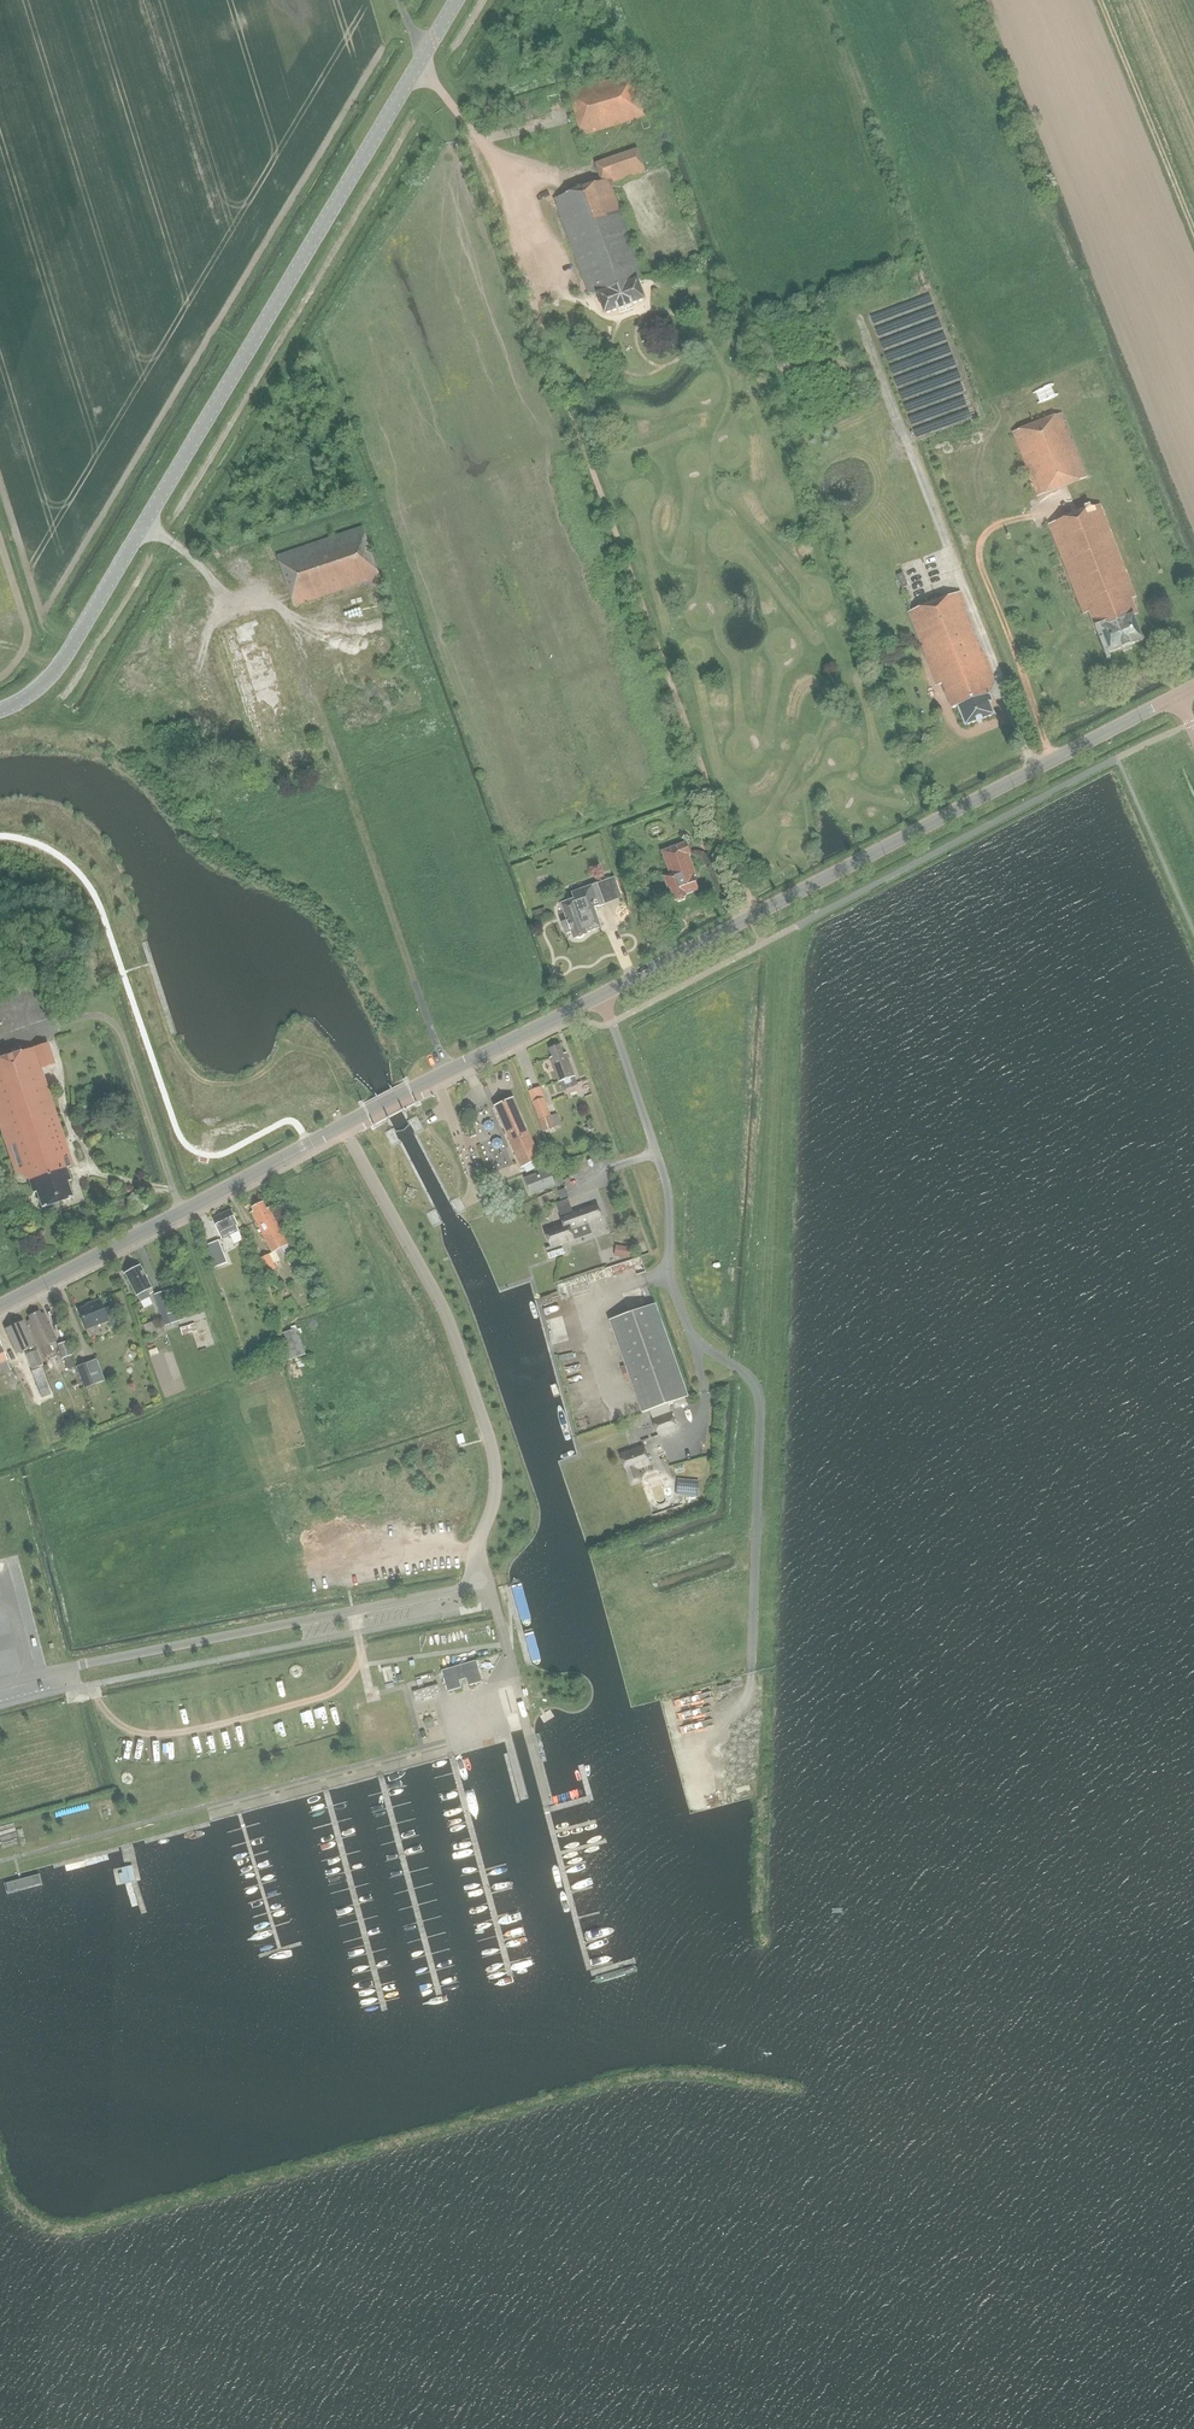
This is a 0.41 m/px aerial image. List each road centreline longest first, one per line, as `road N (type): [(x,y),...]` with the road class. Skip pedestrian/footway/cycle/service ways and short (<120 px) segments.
road 1 (unclassified): [(0,1684),(484,1585),(478,1552),(497,1485),(488,1435),(437,1296),(344,1126)]
road 2 (track): [(757,914),(503,215),(498,165)]
road 3 (unclassified): [(65,660),(455,0)]
road 4 (residential): [(602,994),(667,1185),(670,1273),(687,1326),(758,1391),(753,1671)]
road 5 (secondary): [(602,994),(1176,696)]
road 6 (secondary): [(0,1305),(344,1126)]
road 7 (secondary): [(344,1126),(602,994)]

